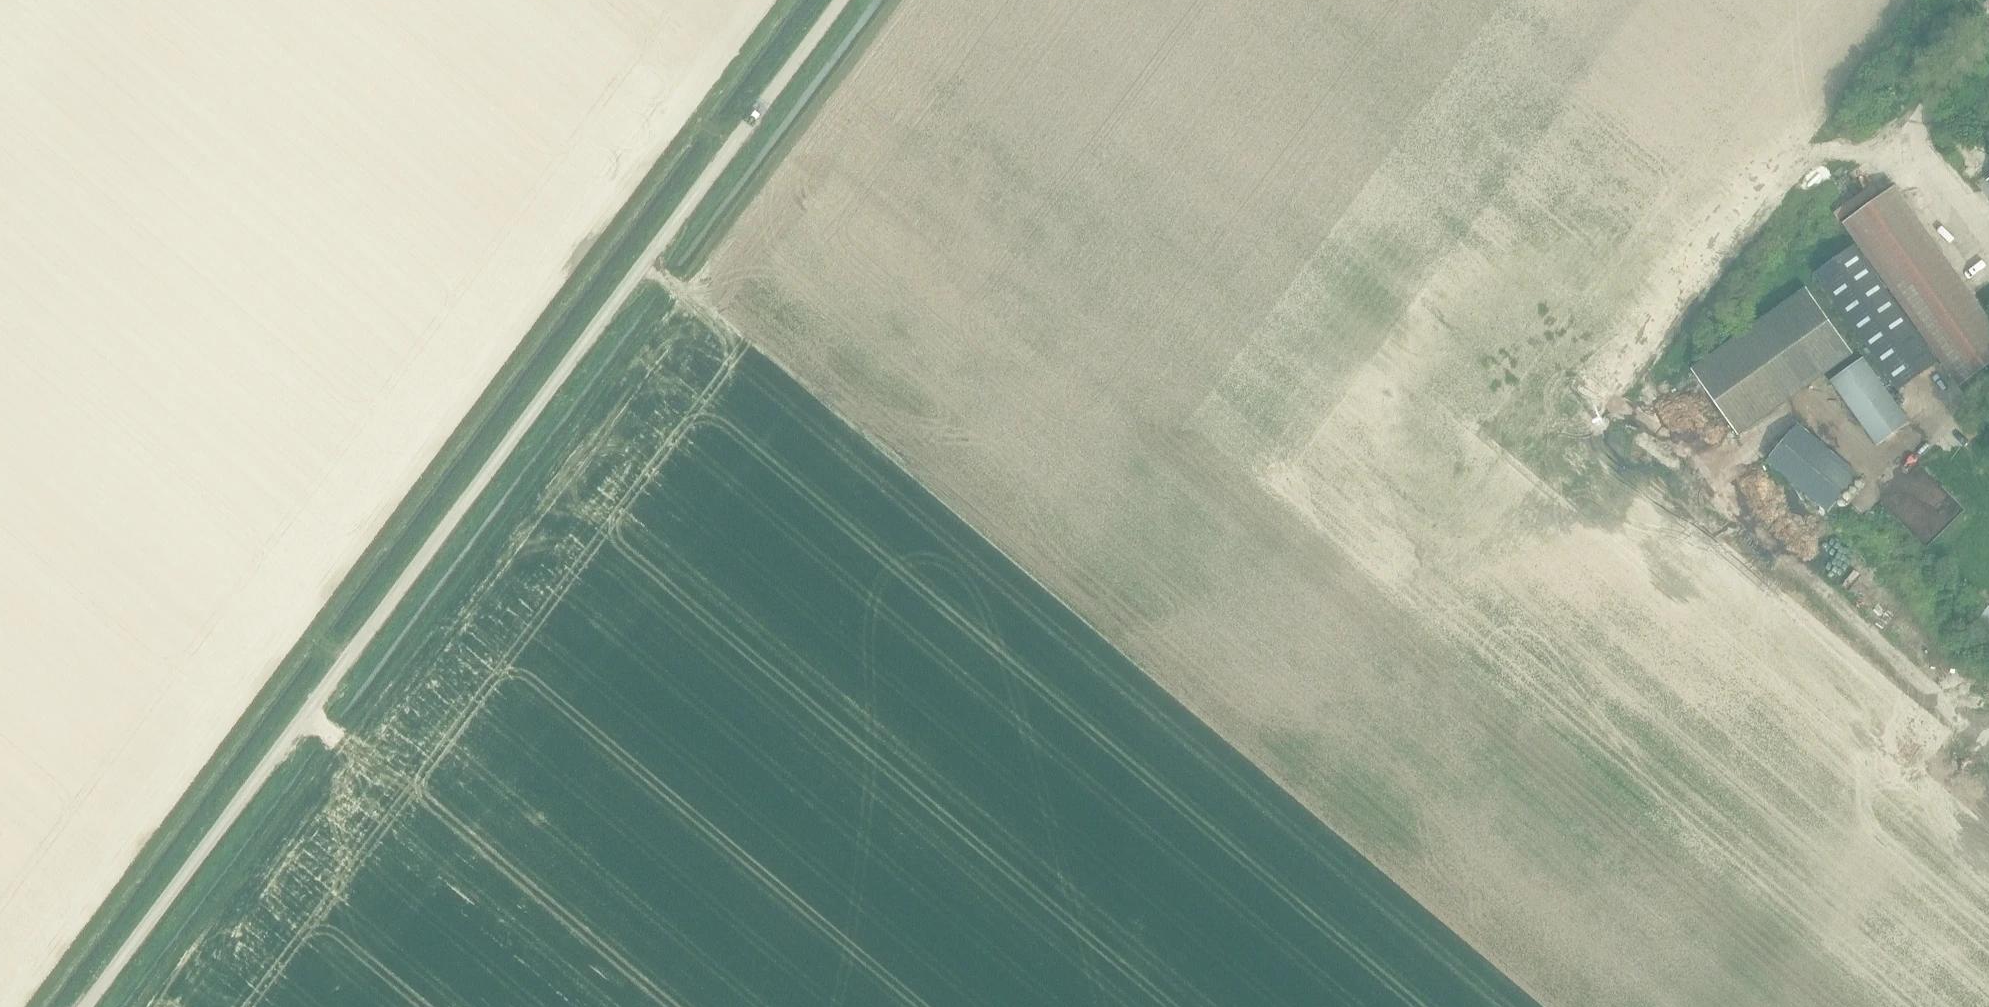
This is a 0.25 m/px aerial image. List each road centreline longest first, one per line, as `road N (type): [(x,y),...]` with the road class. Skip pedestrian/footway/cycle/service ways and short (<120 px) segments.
road 1 (unclassified): [(86,1006),(840,0)]

